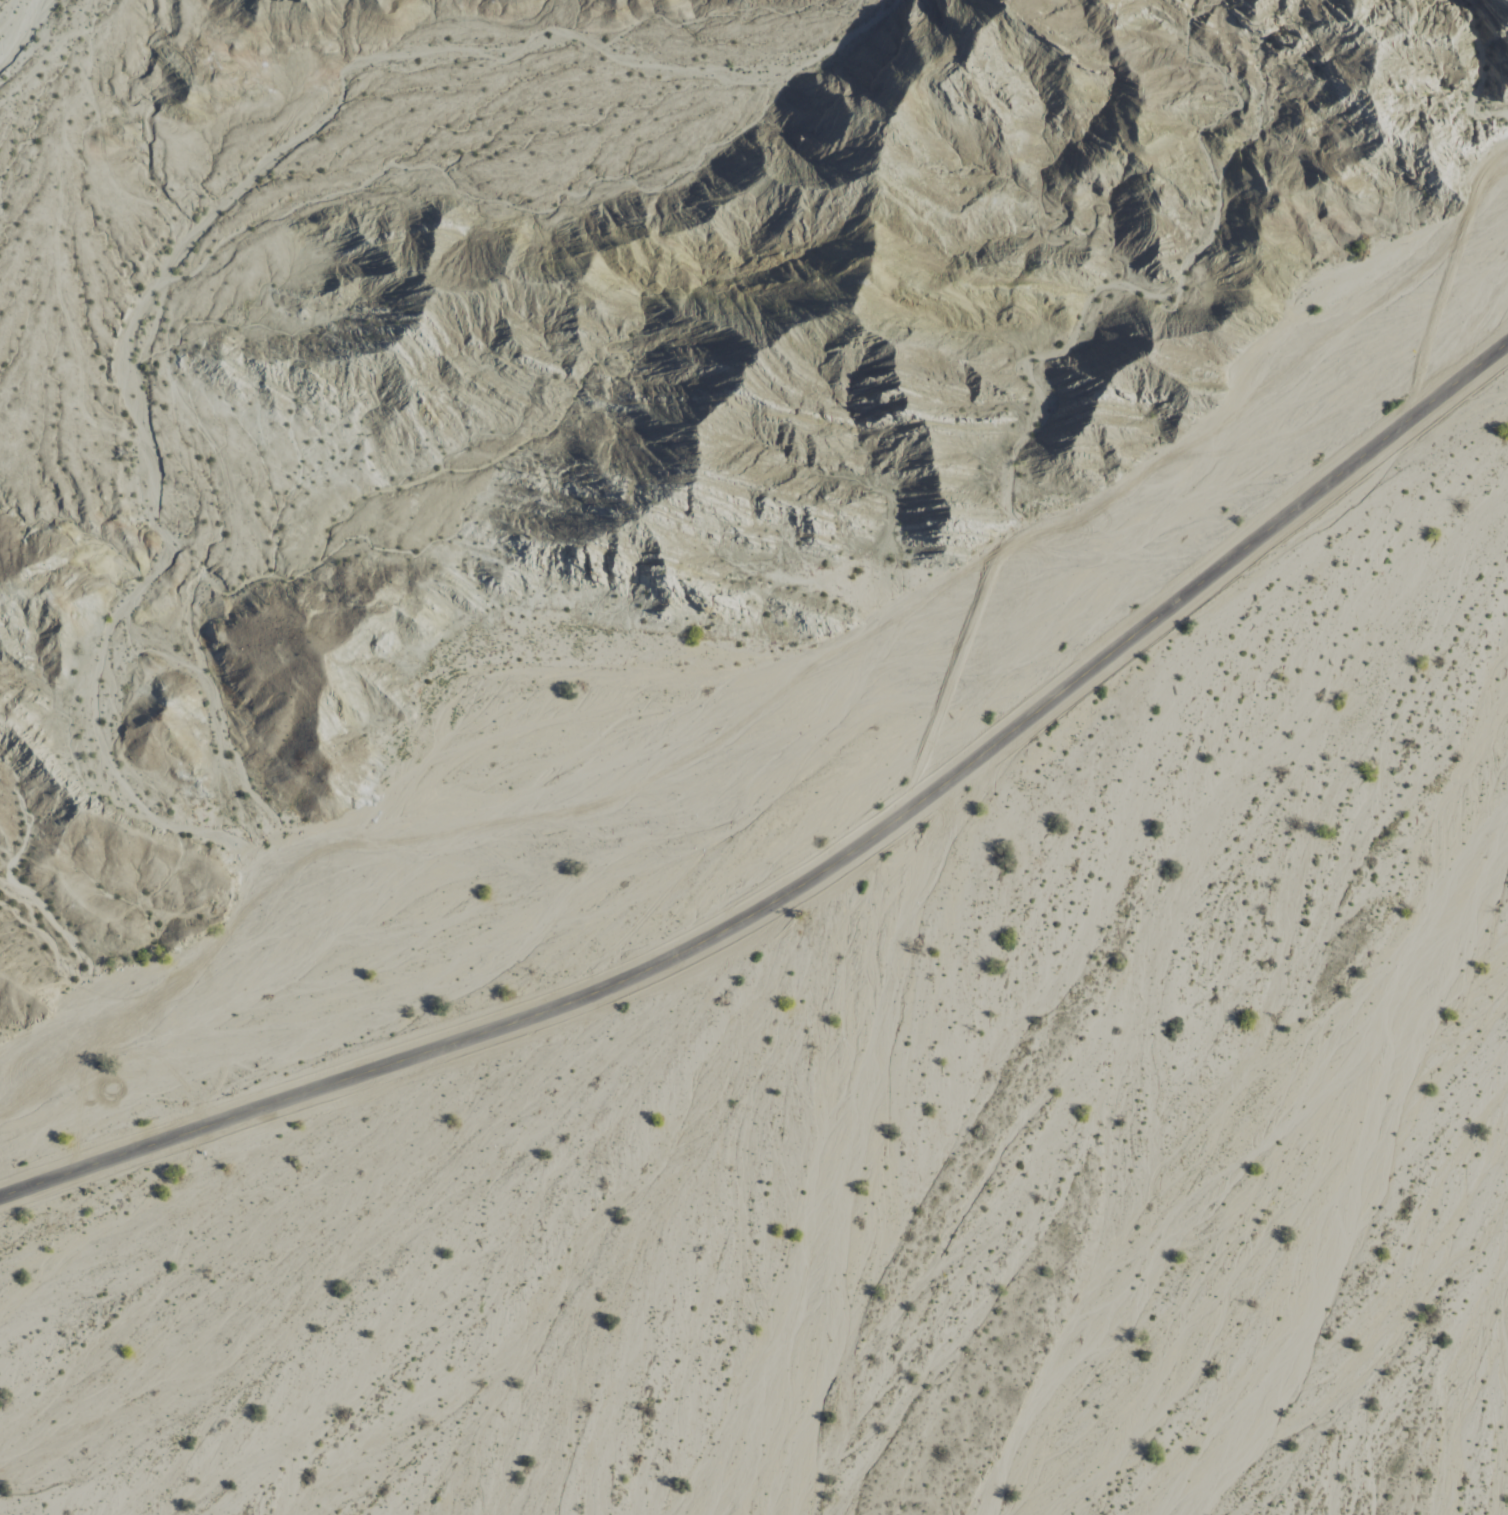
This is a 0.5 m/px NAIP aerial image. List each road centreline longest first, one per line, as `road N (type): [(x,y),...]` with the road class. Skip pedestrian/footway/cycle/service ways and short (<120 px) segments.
road 1 (tertiary): [(0,1193),(536,1014),(742,920),(892,827),(1507,344)]

